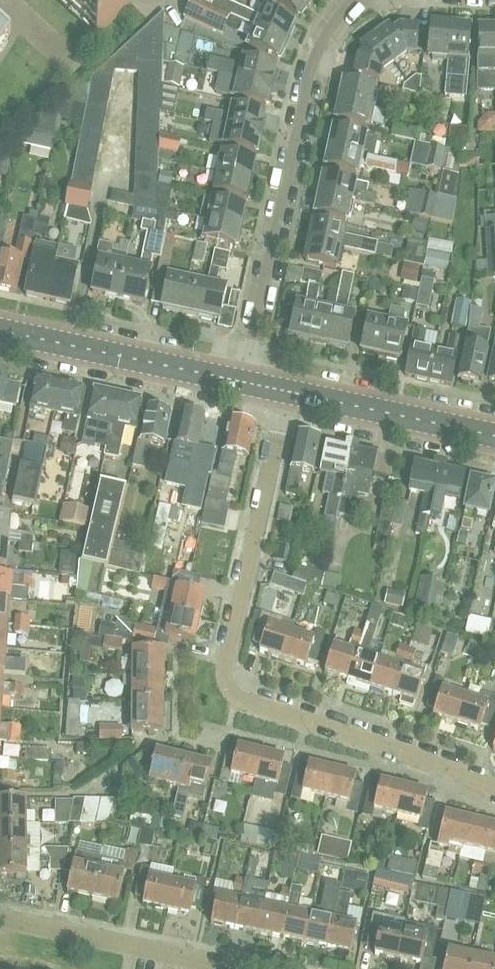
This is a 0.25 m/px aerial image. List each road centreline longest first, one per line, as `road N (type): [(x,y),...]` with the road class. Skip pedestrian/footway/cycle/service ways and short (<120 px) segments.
road 1 (residential): [(494,787),(243,699),(226,683),(286,391)]
road 2 (residential): [(353,0),(309,73),(244,381)]
road 3 (residential): [(252,968),(0,916)]
road 4 (primary): [(244,381),(0,330)]
road 5 (primary): [(494,436),(286,391)]

